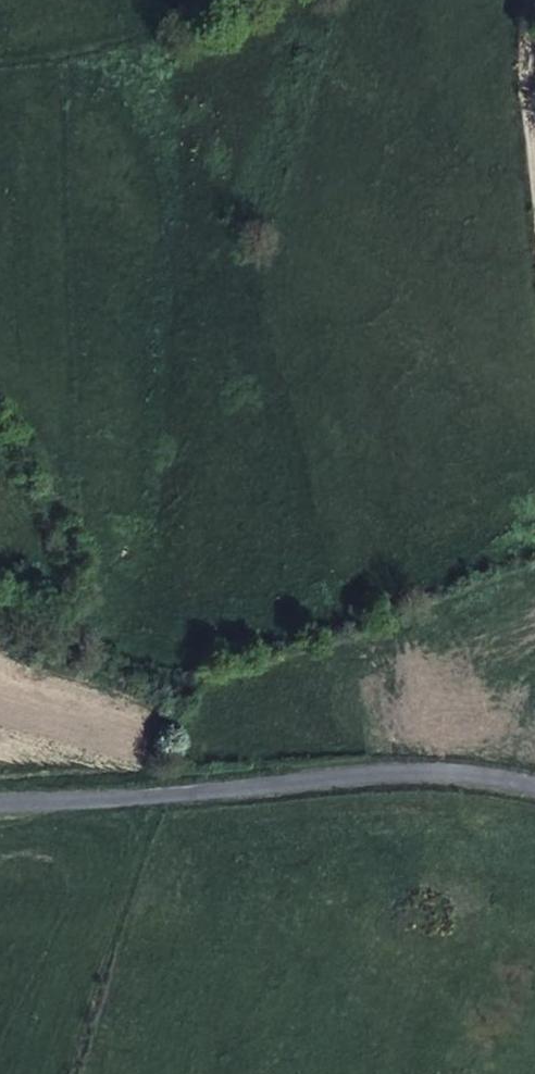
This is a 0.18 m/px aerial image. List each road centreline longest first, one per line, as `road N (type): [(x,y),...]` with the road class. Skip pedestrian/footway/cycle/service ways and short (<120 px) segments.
road 1 (unclassified): [(0,802),(462,770),(534,787)]

